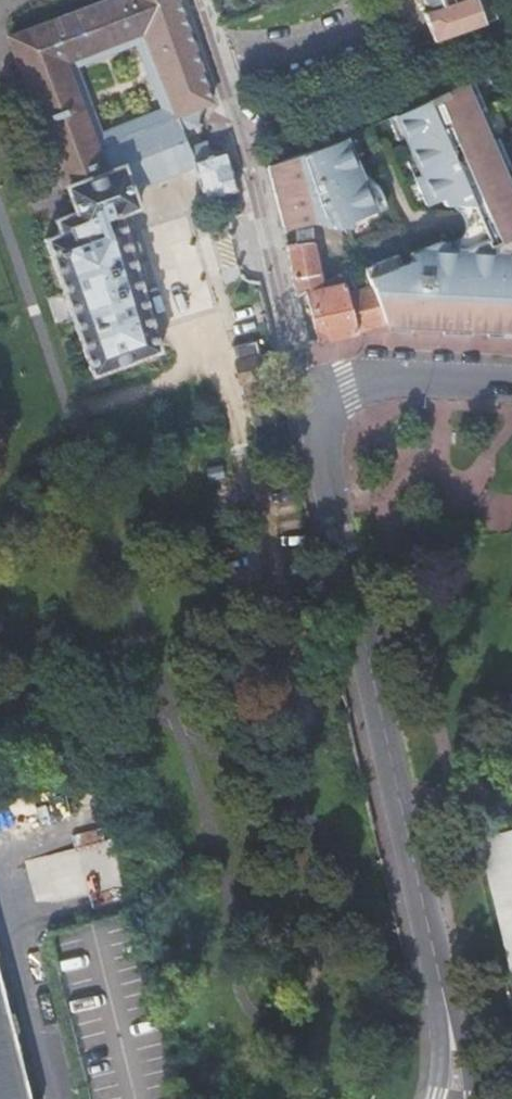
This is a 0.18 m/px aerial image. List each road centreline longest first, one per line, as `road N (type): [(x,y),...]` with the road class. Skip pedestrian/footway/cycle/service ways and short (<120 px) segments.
road 1 (unclassified): [(433,981),(318,475),(314,446),(328,393)]
road 2 (residential): [(196,0),(260,182),(289,351),(328,393)]
road 3 (unclassified): [(328,393),(373,379),(511,388)]
road 4 (unclassified): [(467,1098),(463,1061),(433,981)]

